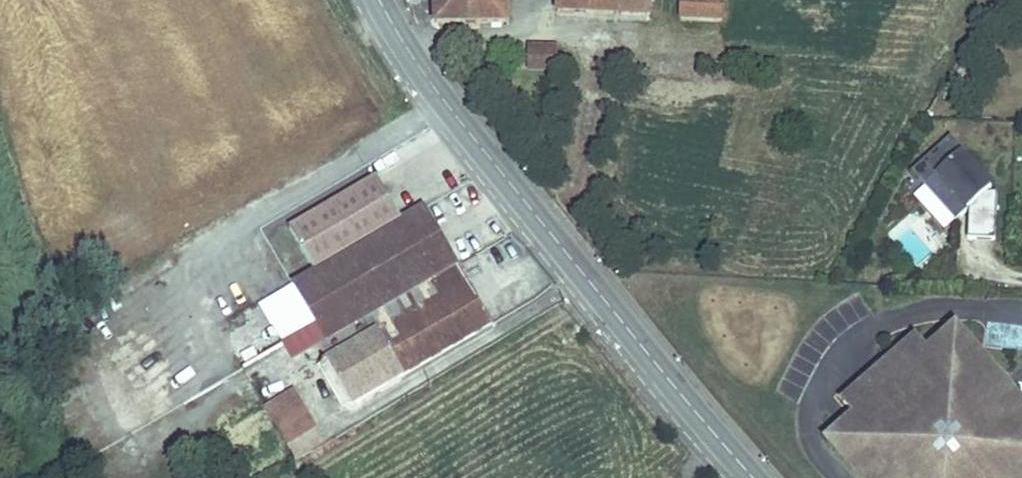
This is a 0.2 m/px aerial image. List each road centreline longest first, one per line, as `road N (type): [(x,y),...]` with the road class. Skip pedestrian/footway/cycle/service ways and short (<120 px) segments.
road 1 (secondary): [(382,0),(525,198),(755,477)]

